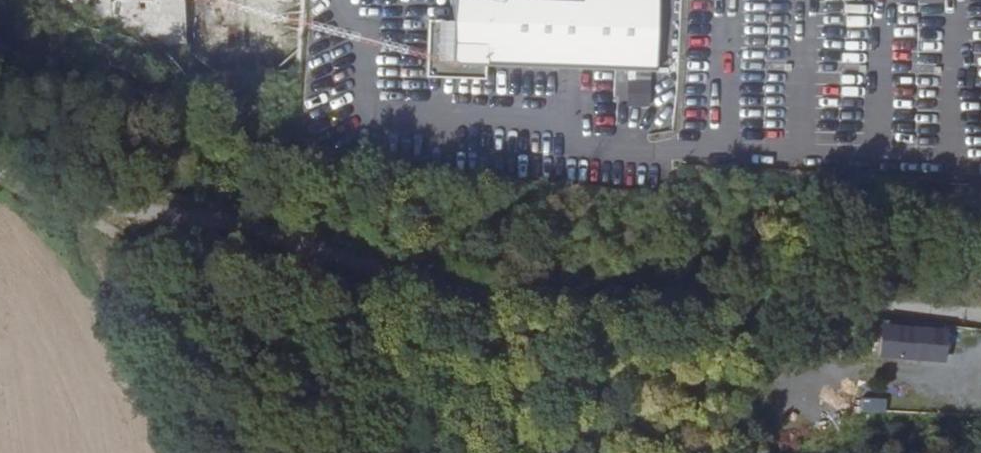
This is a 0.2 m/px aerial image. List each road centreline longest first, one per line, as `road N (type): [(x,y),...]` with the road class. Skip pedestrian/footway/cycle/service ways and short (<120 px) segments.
road 1 (track): [(0,167),(117,210)]

